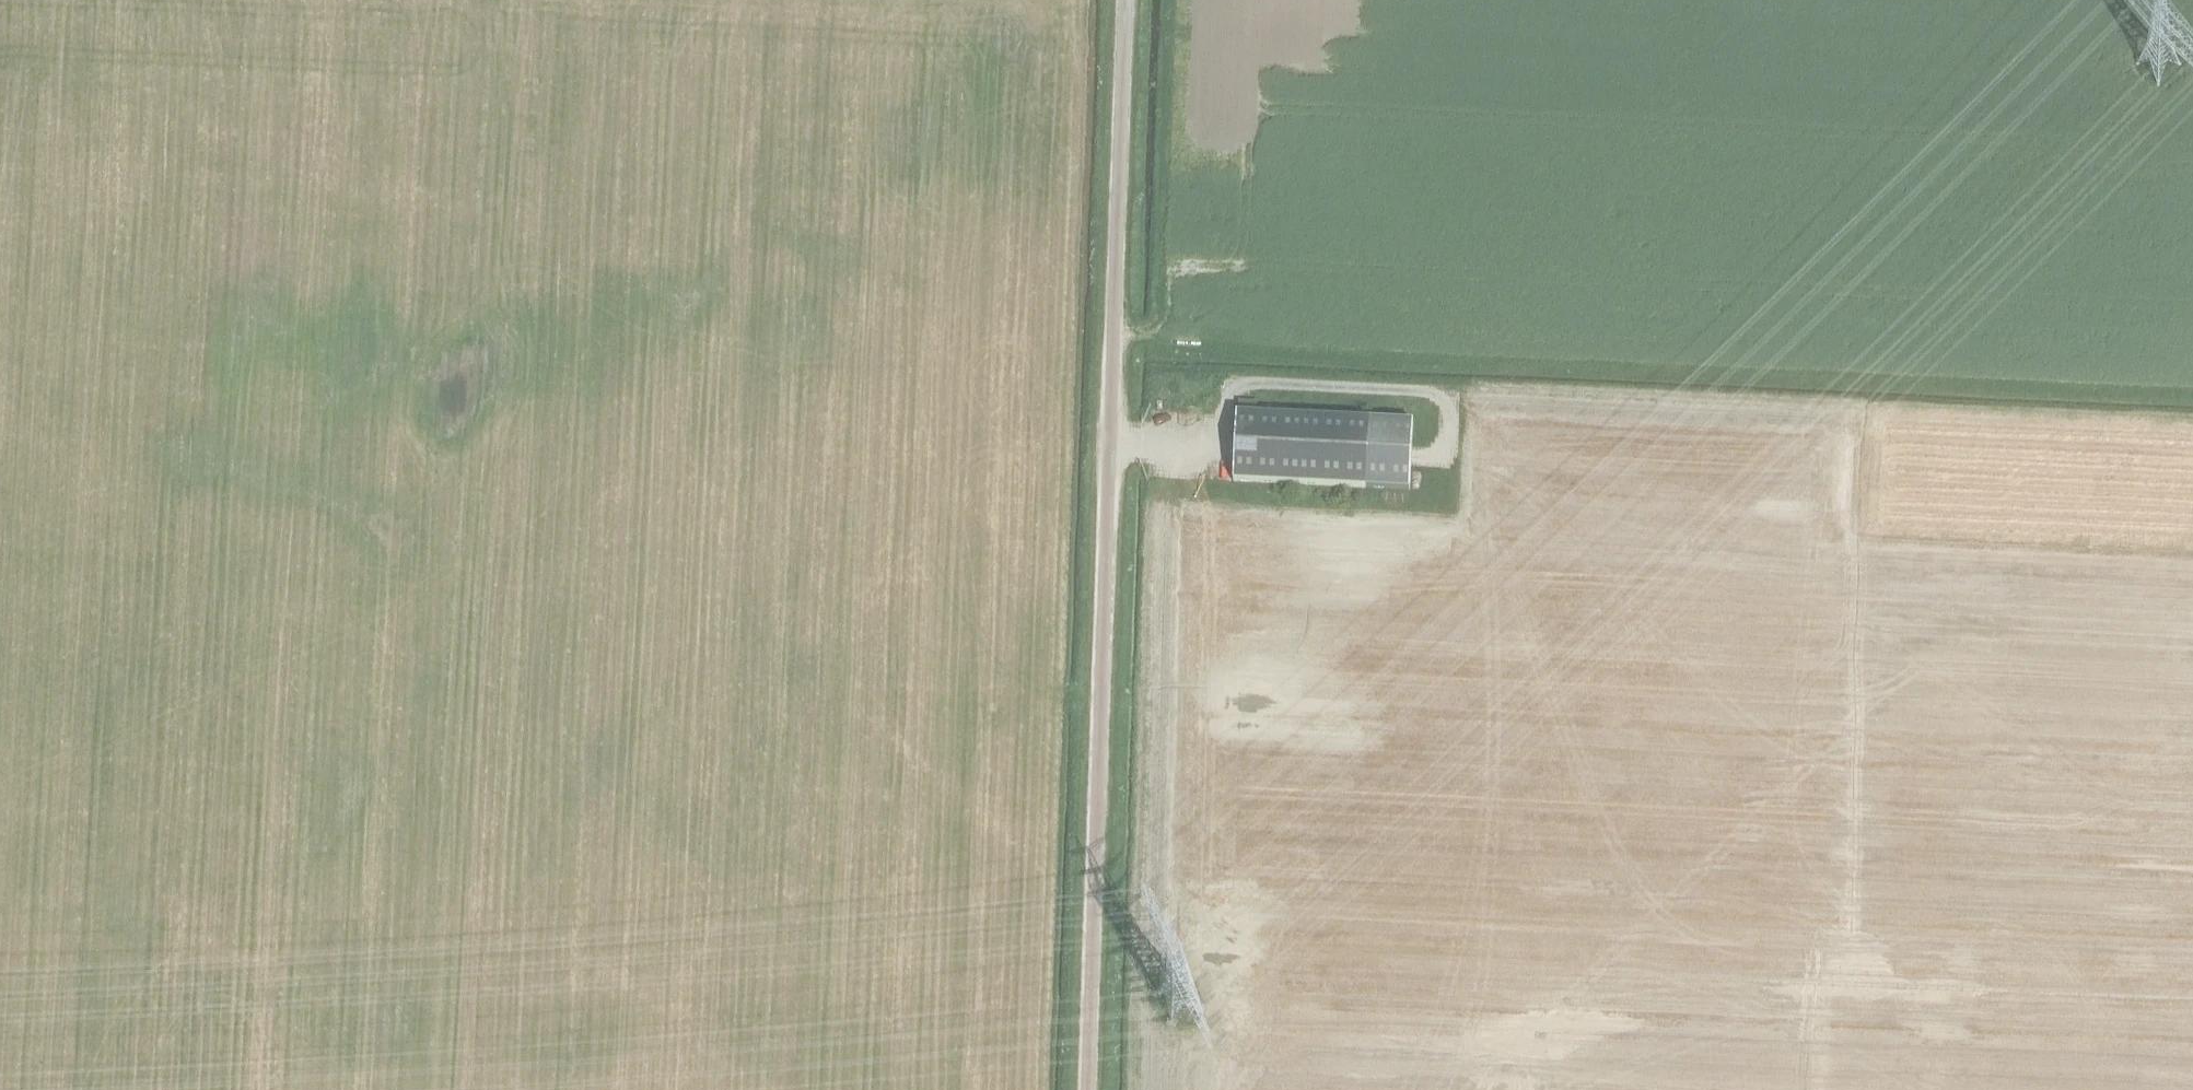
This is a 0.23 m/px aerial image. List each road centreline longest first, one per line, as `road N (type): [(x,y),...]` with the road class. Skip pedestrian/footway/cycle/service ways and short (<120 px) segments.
road 1 (unclassified): [(1090,1089),(1132,0)]

